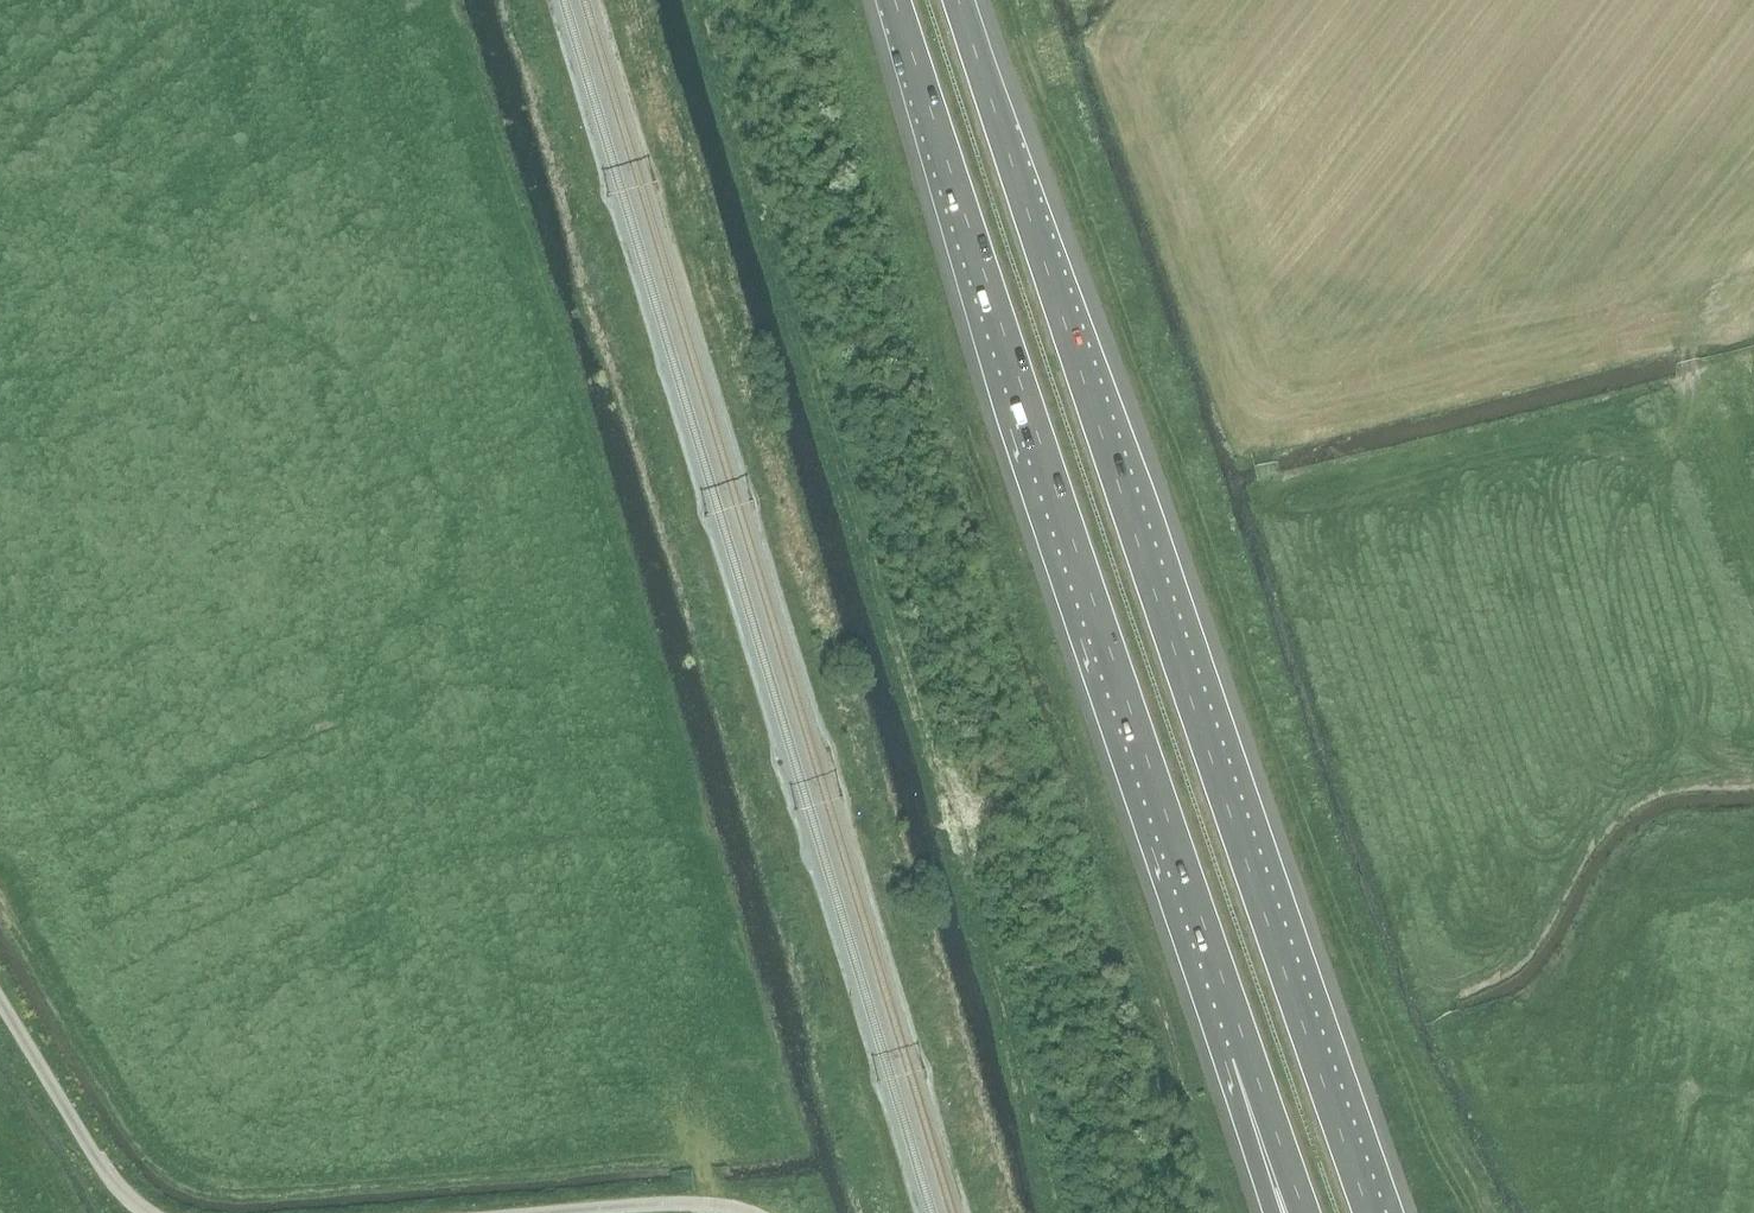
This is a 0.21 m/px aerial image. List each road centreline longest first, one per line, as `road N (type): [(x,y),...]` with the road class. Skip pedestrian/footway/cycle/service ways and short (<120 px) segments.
road 1 (motorway): [(1371,1212),(959,0)]
road 2 (motorway): [(896,0),(1251,1060)]
road 3 (motorway): [(1251,1060),(1305,1212)]
road 4 (motorway): [(1251,1060),(1274,1212)]

